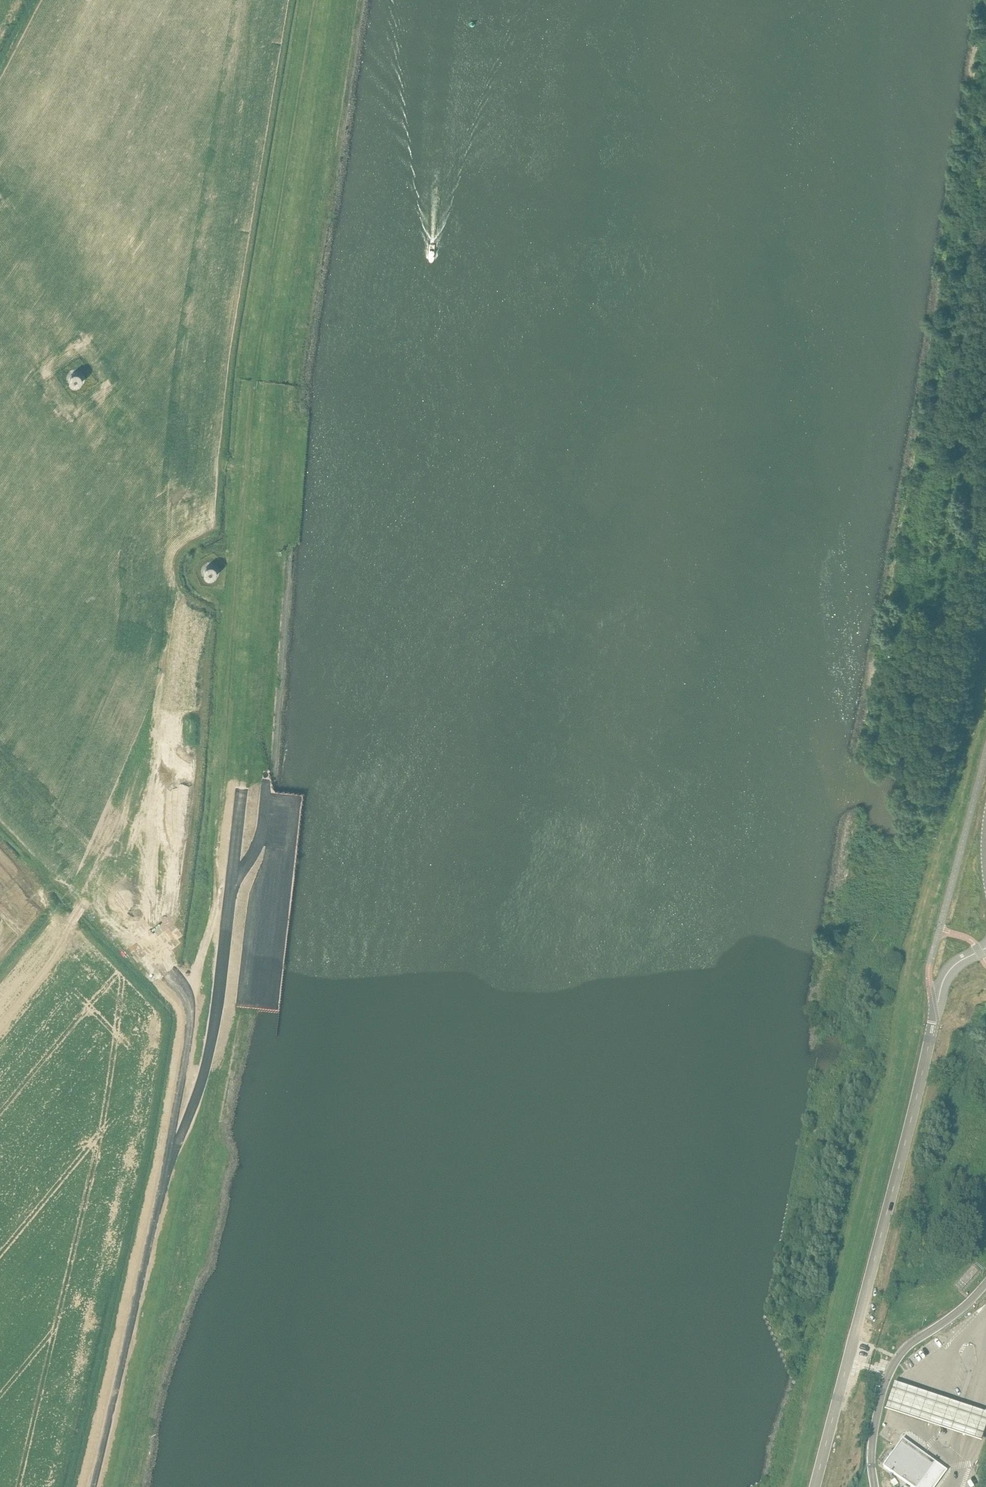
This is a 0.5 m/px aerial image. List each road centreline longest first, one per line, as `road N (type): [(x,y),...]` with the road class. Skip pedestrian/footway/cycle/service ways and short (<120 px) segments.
road 1 (track): [(89,1486),(217,902),(253,380),(316,0)]
road 2 (unclassified): [(985,946),(958,961),(942,985),(815,1486)]

